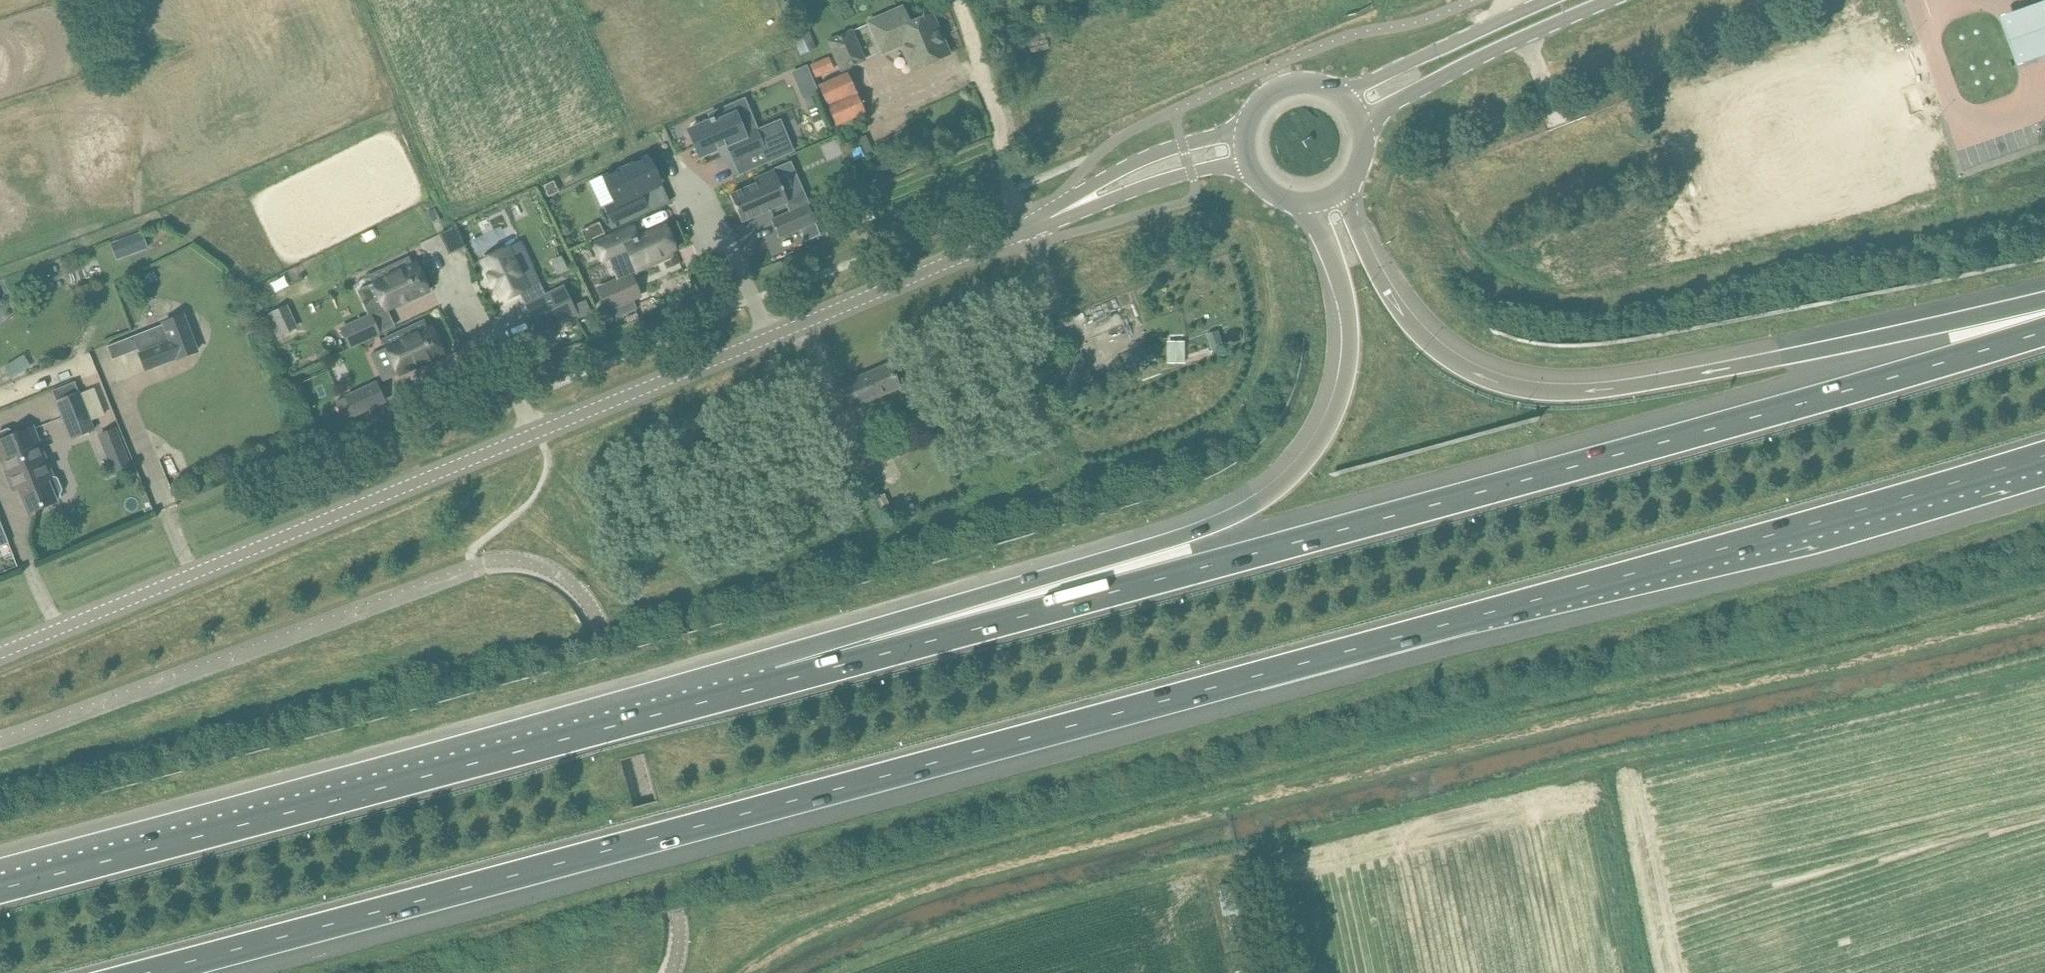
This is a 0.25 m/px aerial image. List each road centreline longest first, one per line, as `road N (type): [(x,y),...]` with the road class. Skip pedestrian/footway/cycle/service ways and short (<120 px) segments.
road 1 (motorway): [(147,972),(2044,455)]
road 2 (motorway): [(2044,332),(775,681)]
road 3 (unclassified): [(0,653),(1026,232)]
road 4 (motorway): [(1302,202),(1343,293),(1348,346),(1333,414),(1290,476),(1217,523),(880,626),(775,681)]
road 5 (motorway): [(2044,309),(1603,391),(1527,391),(1464,370),(1423,337),(1381,282),(1352,219),(1347,186)]
road 6 (motorway): [(775,681),(0,890)]
road 7 (tertiary): [(1363,134),(1395,103),(1611,0)]
road 8 (residential): [(1026,232),(954,0)]
road 9 (tertiary): [(1548,0),(1334,91)]
road 10 (unclassified): [(1246,127),(1128,167),(1052,217)]
road 11 (unclassified): [(1052,217),(1191,173),(1250,166)]

